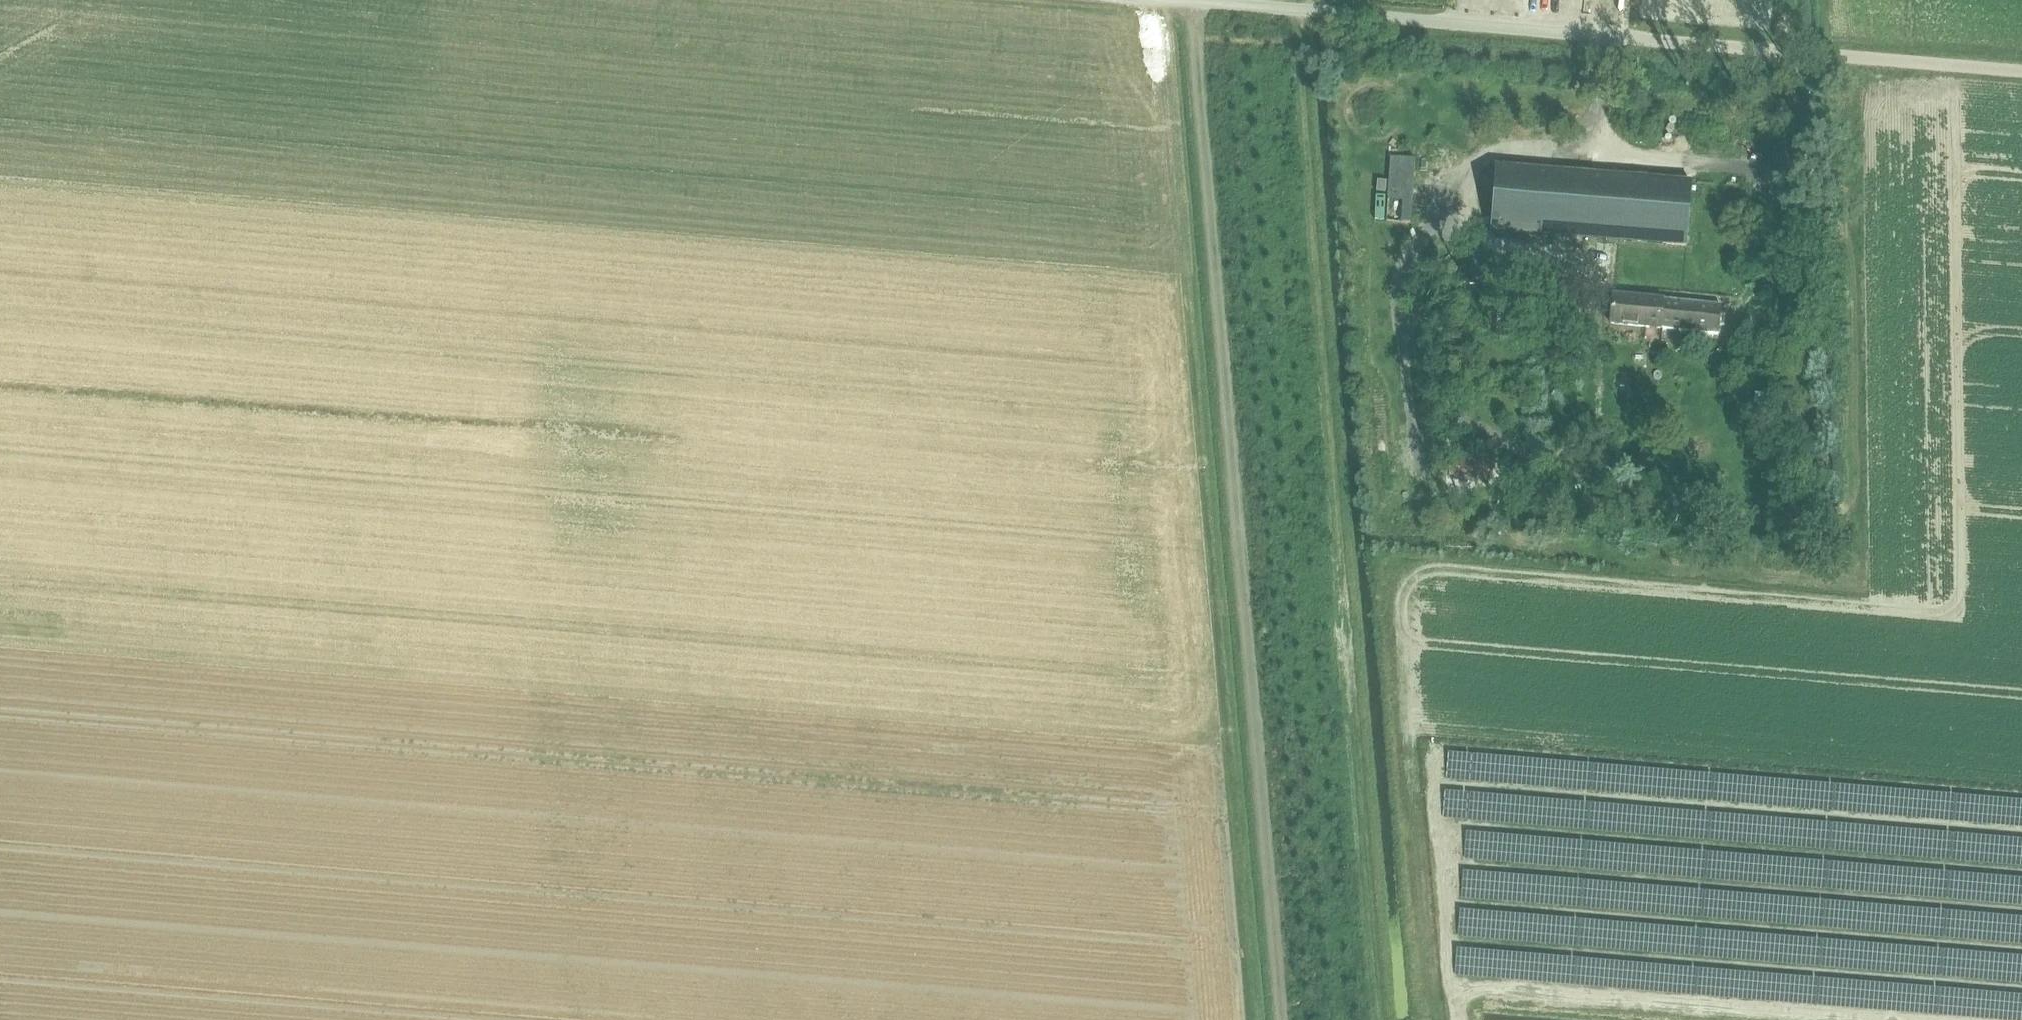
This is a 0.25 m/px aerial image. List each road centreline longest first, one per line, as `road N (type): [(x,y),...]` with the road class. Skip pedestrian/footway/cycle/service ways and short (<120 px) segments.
road 1 (track): [(1305,0),(1293,71),(1377,1019)]
road 2 (track): [(1275,1019),(1181,22),(1186,2)]
road 3 (unclassified): [(2021,71),(1158,0)]

